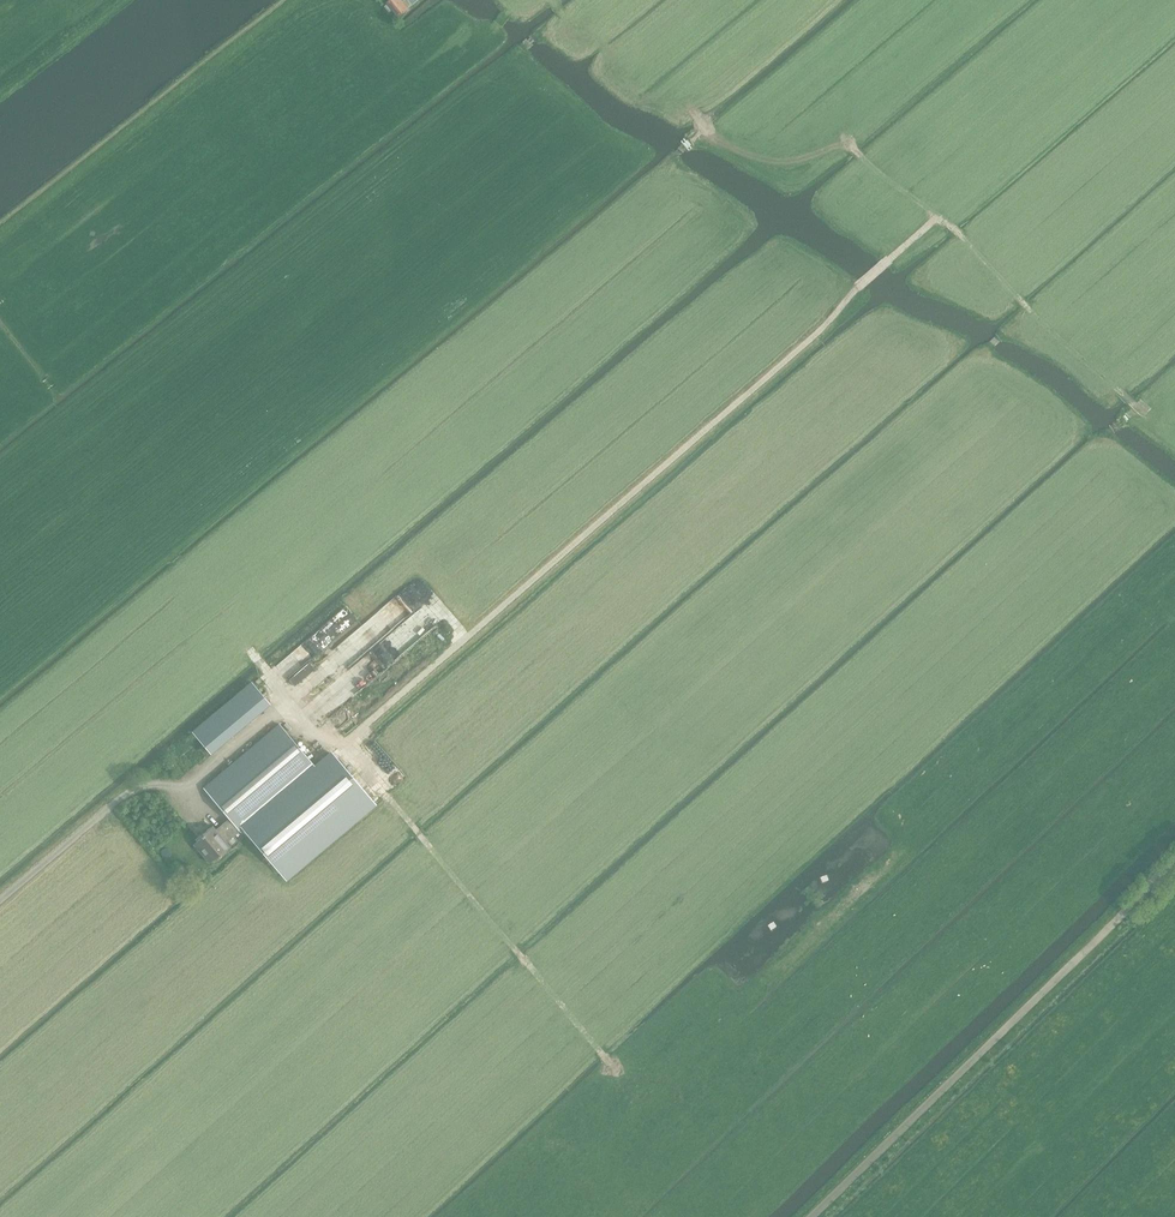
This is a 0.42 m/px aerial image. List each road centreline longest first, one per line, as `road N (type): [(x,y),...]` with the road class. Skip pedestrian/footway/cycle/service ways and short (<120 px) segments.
road 1 (track): [(613,1069),(423,840),(350,737)]
road 2 (track): [(885,265),(928,224),(949,223),(1033,316),(1141,412)]

